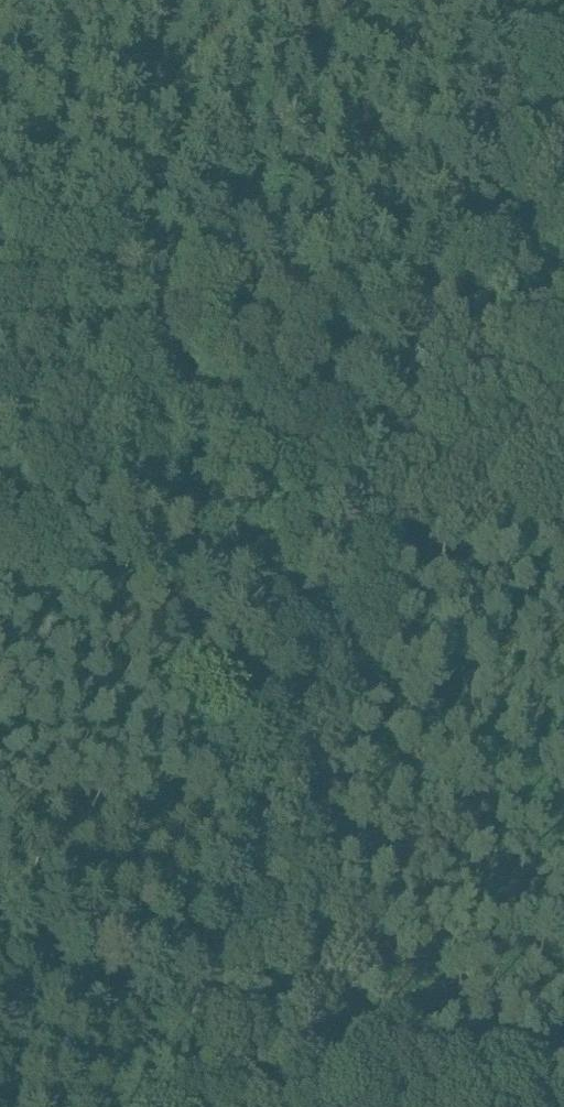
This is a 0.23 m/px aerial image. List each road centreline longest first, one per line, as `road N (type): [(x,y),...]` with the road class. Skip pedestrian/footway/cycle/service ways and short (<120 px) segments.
road 1 (track): [(150,1106),(178,1012),(420,384),(528,0)]
road 2 (track): [(0,246),(563,431)]
road 3 (track): [(0,976),(178,1012),(452,1106)]

